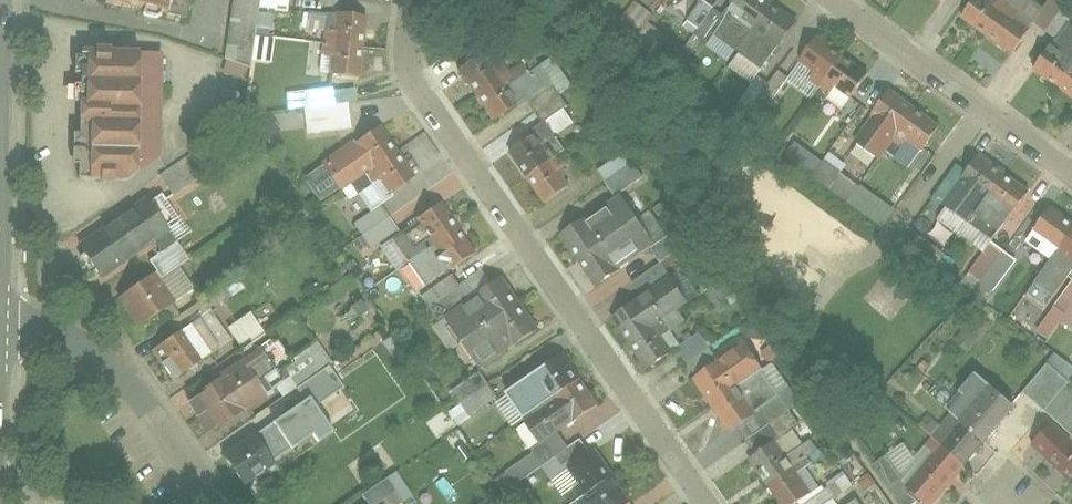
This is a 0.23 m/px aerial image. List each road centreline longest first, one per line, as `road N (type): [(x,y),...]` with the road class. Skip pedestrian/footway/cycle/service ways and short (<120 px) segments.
road 1 (residential): [(700,503),(446,114),(401,32),(404,0)]
road 2 (residential): [(833,0),(1071,172)]
road 3 (residential): [(0,327),(103,355),(217,503)]

